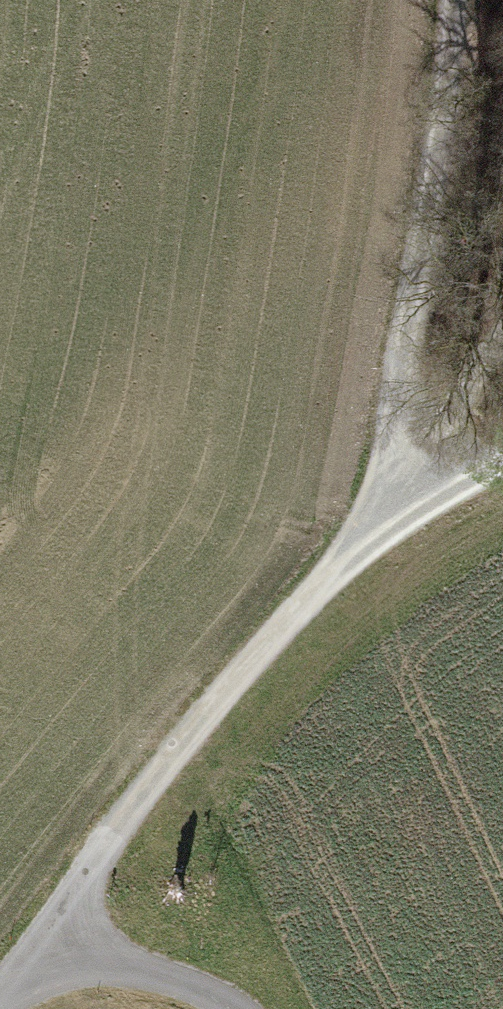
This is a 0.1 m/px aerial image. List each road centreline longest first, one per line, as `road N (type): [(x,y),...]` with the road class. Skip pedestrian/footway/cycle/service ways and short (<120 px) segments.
road 1 (track): [(457,0),(458,108),(360,530)]
road 2 (track): [(42,938),(187,737),(360,530)]
road 3 (track): [(360,530),(502,335)]
road 4 (track): [(42,938),(158,969),(234,1008)]
road 5 (track): [(360,530),(502,457)]

